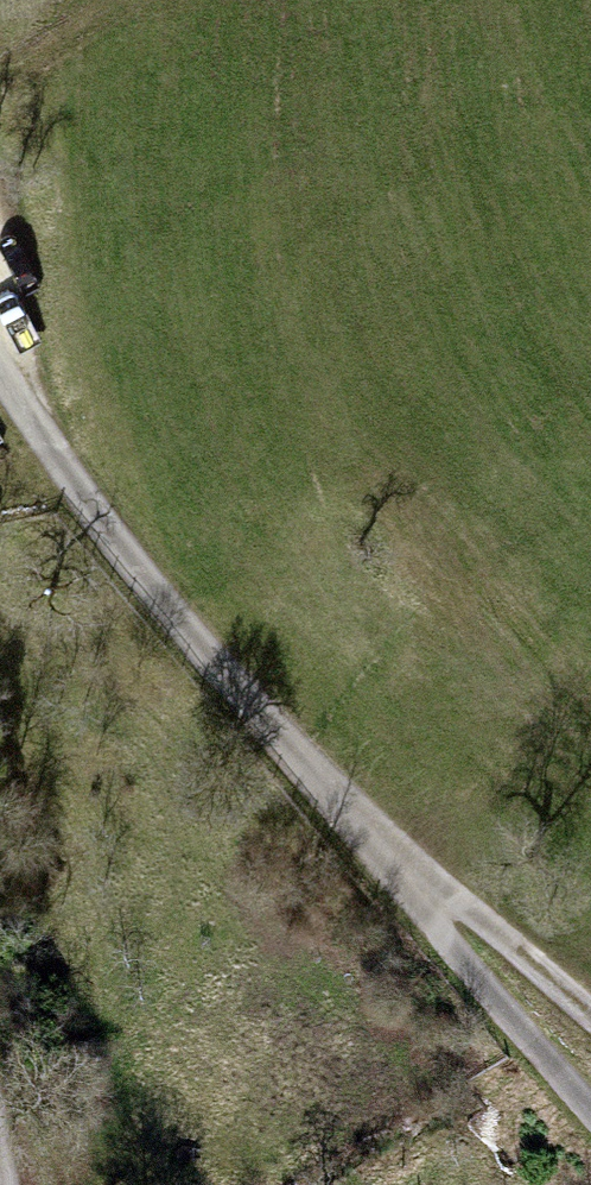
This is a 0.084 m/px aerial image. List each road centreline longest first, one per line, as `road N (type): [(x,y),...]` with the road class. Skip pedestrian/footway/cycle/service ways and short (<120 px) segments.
road 1 (track): [(590,1110),(434,932),(384,845),(236,687),(60,459),(0,367)]
road 2 (track): [(384,845),(590,1018)]
road 3 (track): [(0,65),(106,0)]

